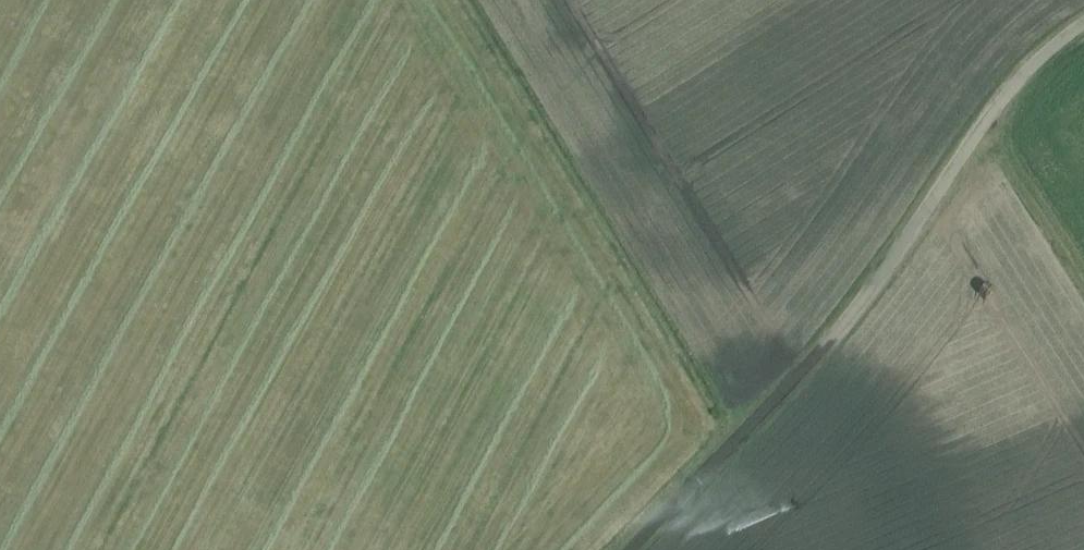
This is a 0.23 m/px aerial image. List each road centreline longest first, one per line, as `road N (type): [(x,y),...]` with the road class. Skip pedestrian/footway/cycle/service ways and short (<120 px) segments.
road 1 (unclassified): [(630,549),(866,300),(1010,86),(1083,26)]

